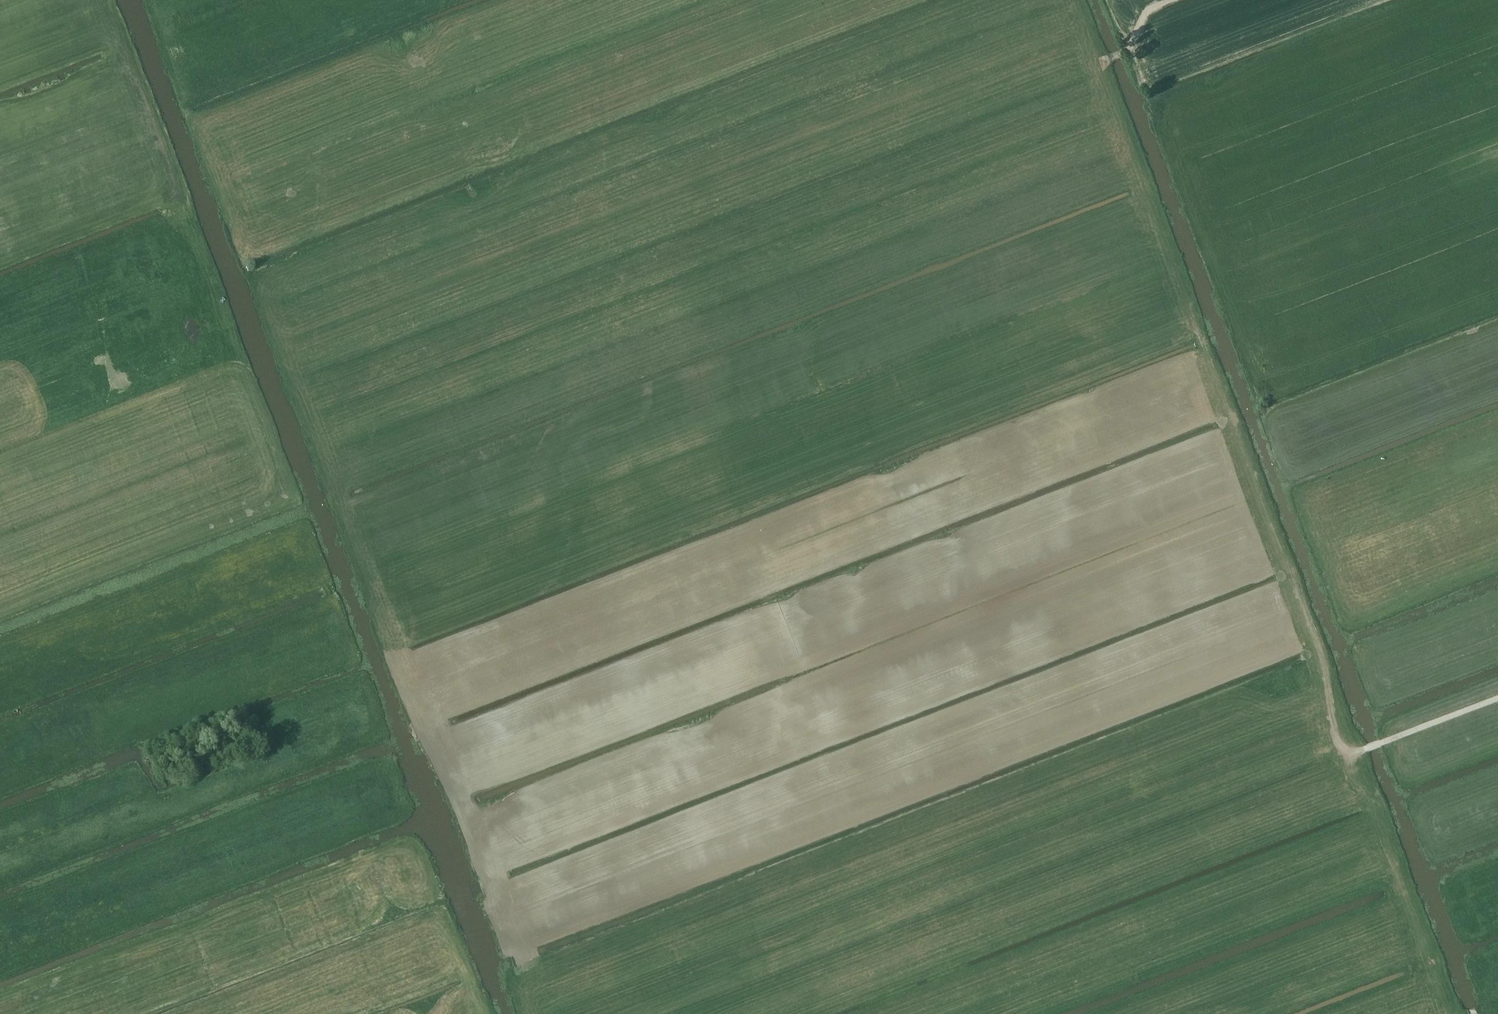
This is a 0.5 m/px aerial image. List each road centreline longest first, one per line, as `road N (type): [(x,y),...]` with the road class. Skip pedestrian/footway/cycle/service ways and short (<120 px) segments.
road 1 (track): [(1359,752),(1333,739),(1319,650),(1293,577)]
road 2 (track): [(1359,752),(1497,697)]

